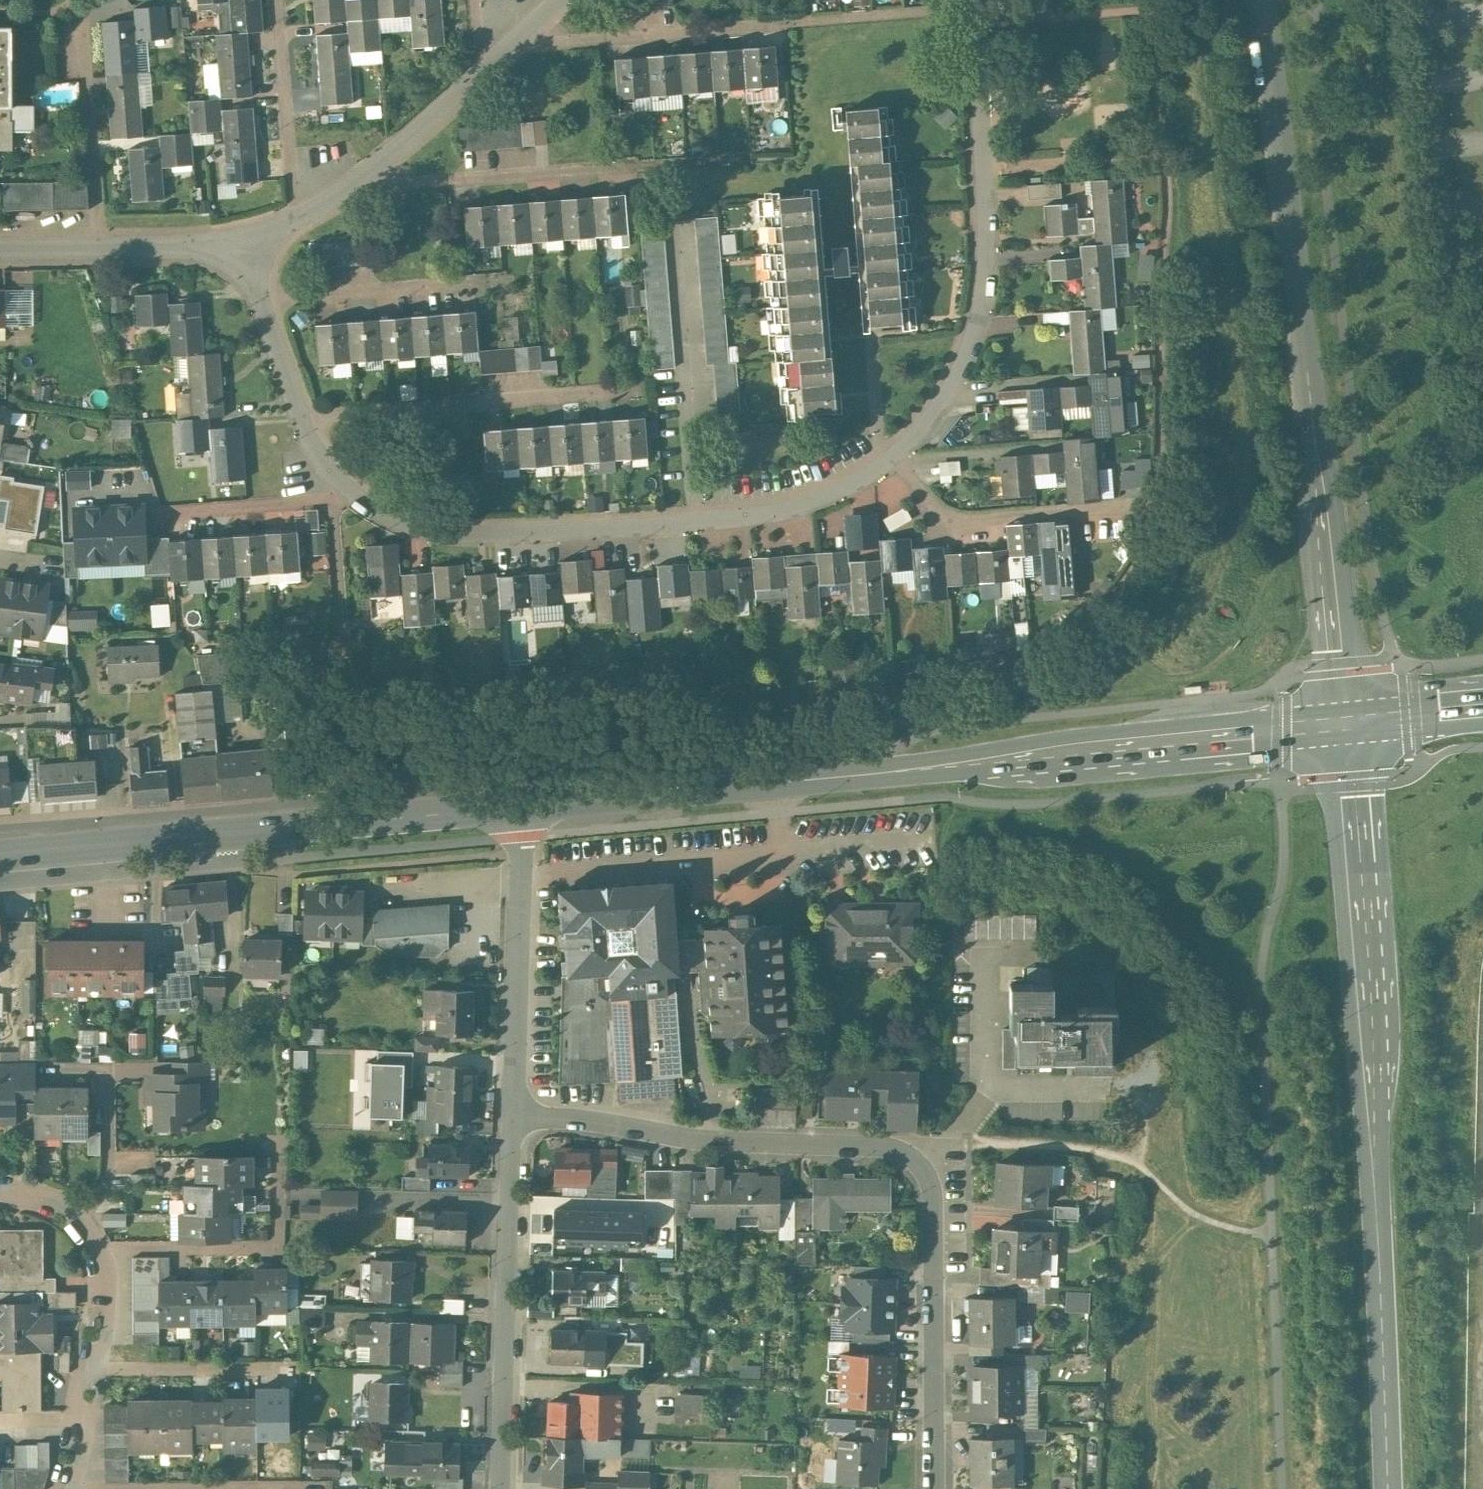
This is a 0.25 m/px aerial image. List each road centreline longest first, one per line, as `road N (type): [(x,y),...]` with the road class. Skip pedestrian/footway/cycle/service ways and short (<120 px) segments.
road 1 (residential): [(237,245),(314,449),(350,494),(384,515),(442,532),(513,534),(735,516),(819,497),(895,454),(926,423),(968,352),(986,288),(988,242),(974,0)]
road 2 (secondary): [(521,804),(1350,722)]
road 3 (secondary): [(1388,1488),(1350,722)]
road 4 (residential): [(943,1488),(936,1175),(922,1154),(898,1143),(728,1139),(517,1111)]
road 5 (residential): [(1350,722),(1266,0)]
road 6 (secondary): [(0,853),(521,804)]
road 7 (residential): [(517,1111),(500,1488)]
road 8 (residential): [(521,804),(517,1111)]
road 9 (residential): [(104,1251),(280,1248),(278,1162)]
road 10 (residential): [(479,75),(403,141),(297,215)]
road 11 (residential): [(103,247),(84,20)]
road 12 (residential): [(297,215),(280,0)]
road 13 (residential): [(104,1369),(280,1366)]
road 14 (residential): [(86,1224),(105,1188),(108,1072)]
road 15 (residential): [(237,245),(103,247)]
road 16 (secondary): [(1350,722),(1482,710)]
road 17 (residential): [(104,1369),(114,1302),(104,1251)]

